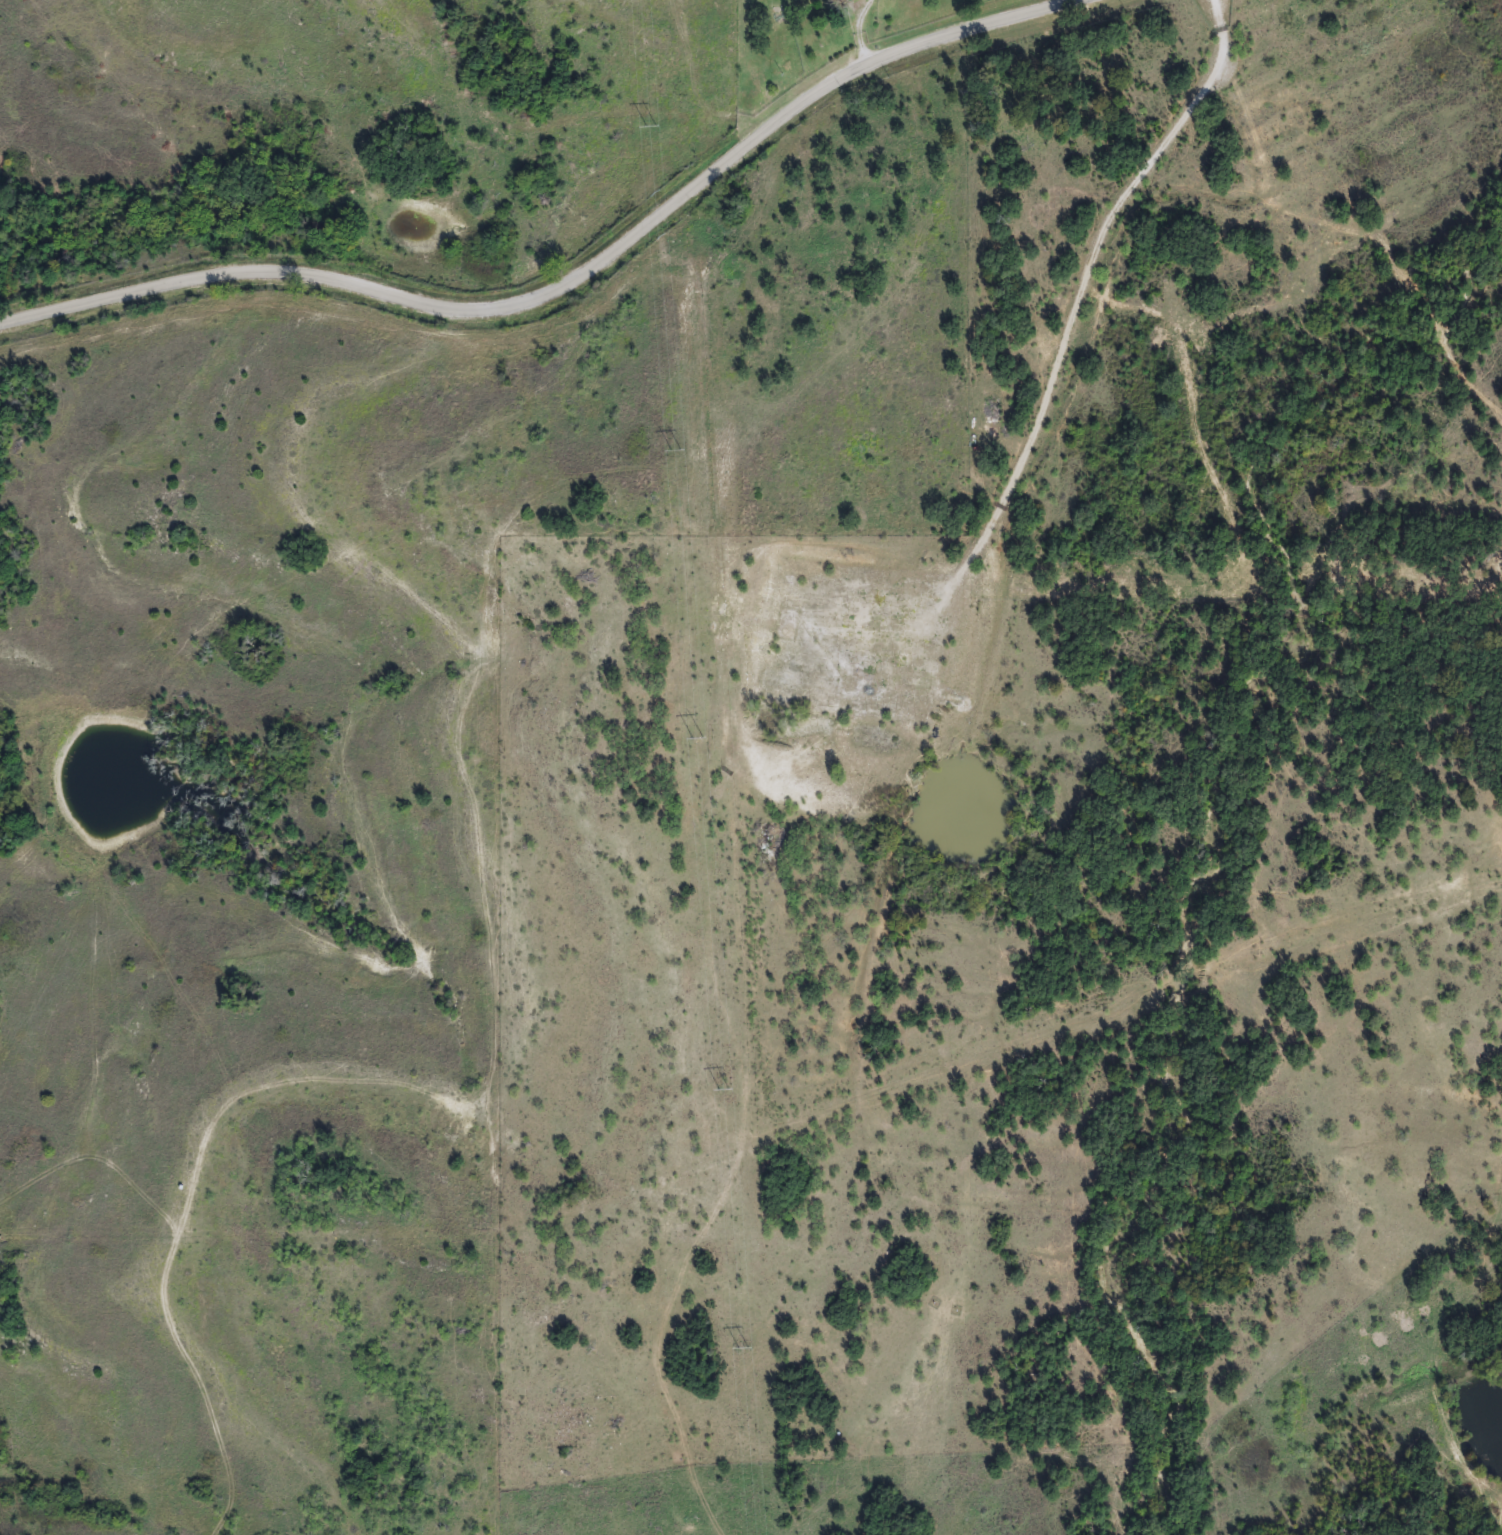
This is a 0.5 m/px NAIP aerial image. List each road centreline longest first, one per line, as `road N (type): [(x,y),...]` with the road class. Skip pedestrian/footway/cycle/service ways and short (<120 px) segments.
road 1 (tertiary): [(0,328),(242,276),(312,279),(454,315),(543,301),(850,82),(981,34),(1109,0)]
road 2 (track): [(771,134),(678,82),(654,0)]

